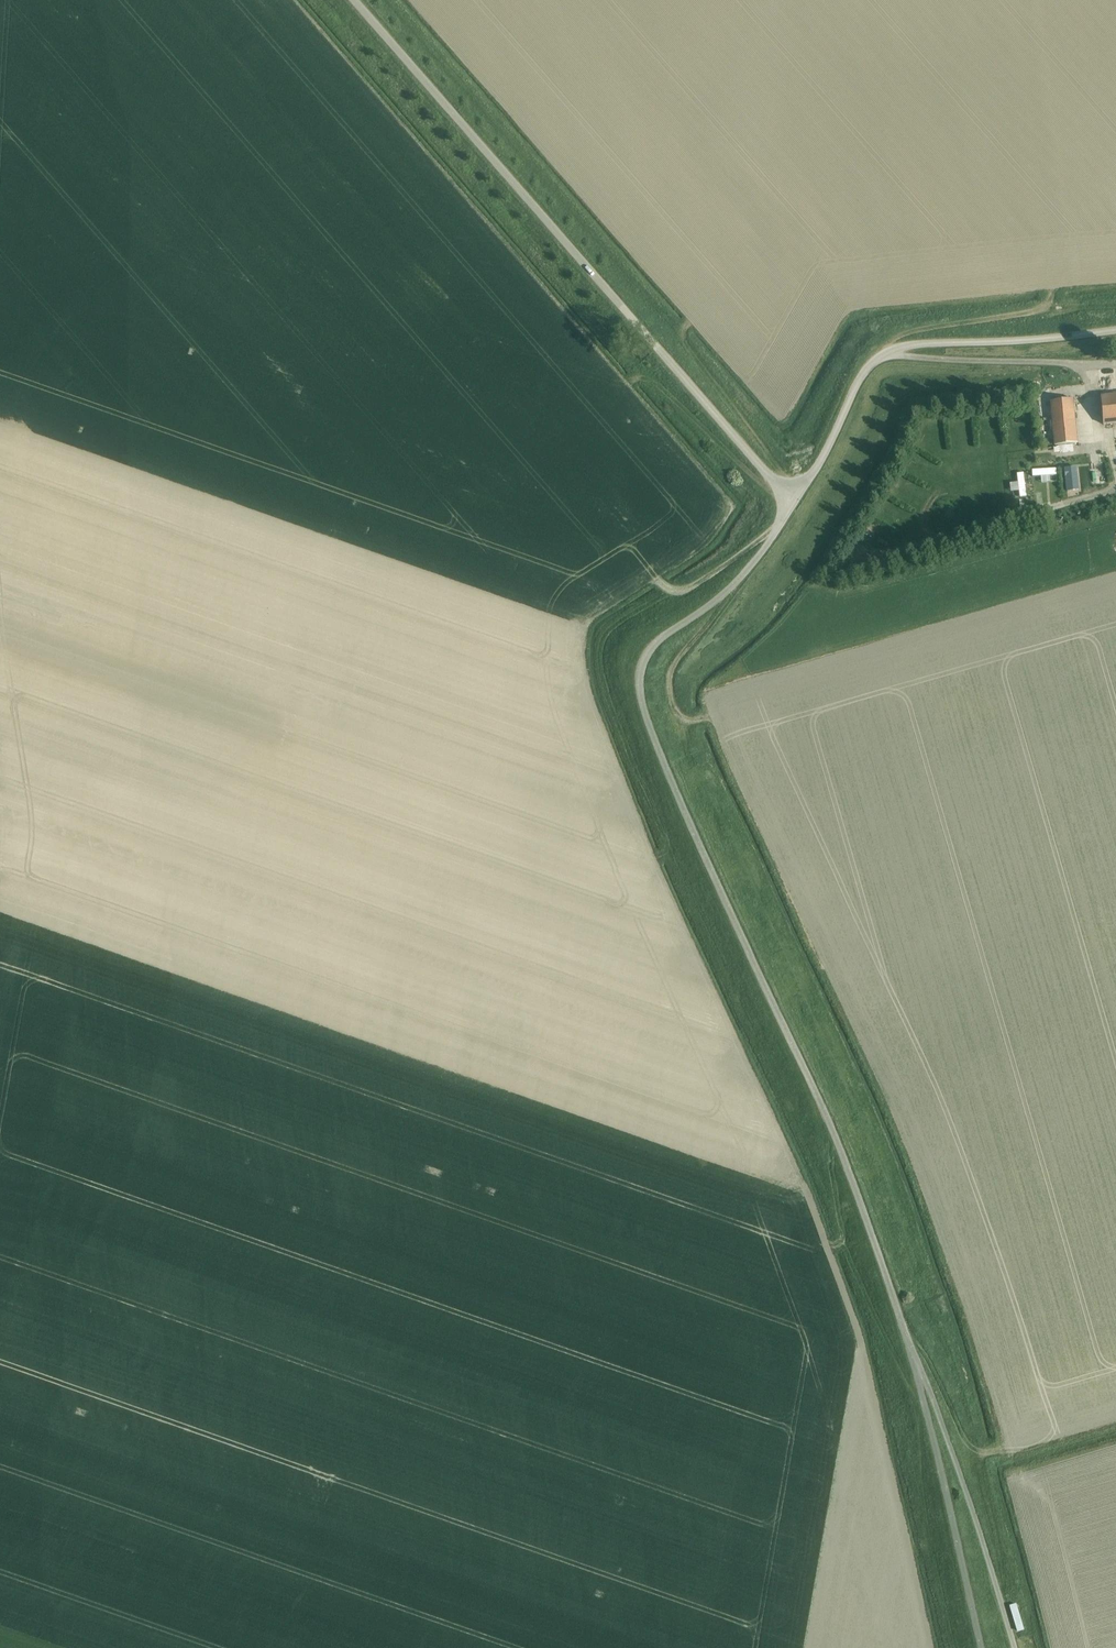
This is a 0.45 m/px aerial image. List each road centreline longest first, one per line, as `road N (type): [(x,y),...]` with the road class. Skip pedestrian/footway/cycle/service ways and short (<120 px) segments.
road 1 (unclassified): [(912,1353),(822,1106),(640,699),(639,674),(657,643),(734,585),(793,503)]
road 2 (unclassified): [(793,503),(354,0)]
road 3 (unclassified): [(793,503),(827,456),(862,373),(886,352),(1115,332)]
road 4 (unclassified): [(1015,1647),(912,1353)]
road 5 (unclassified): [(980,1647),(912,1353)]

